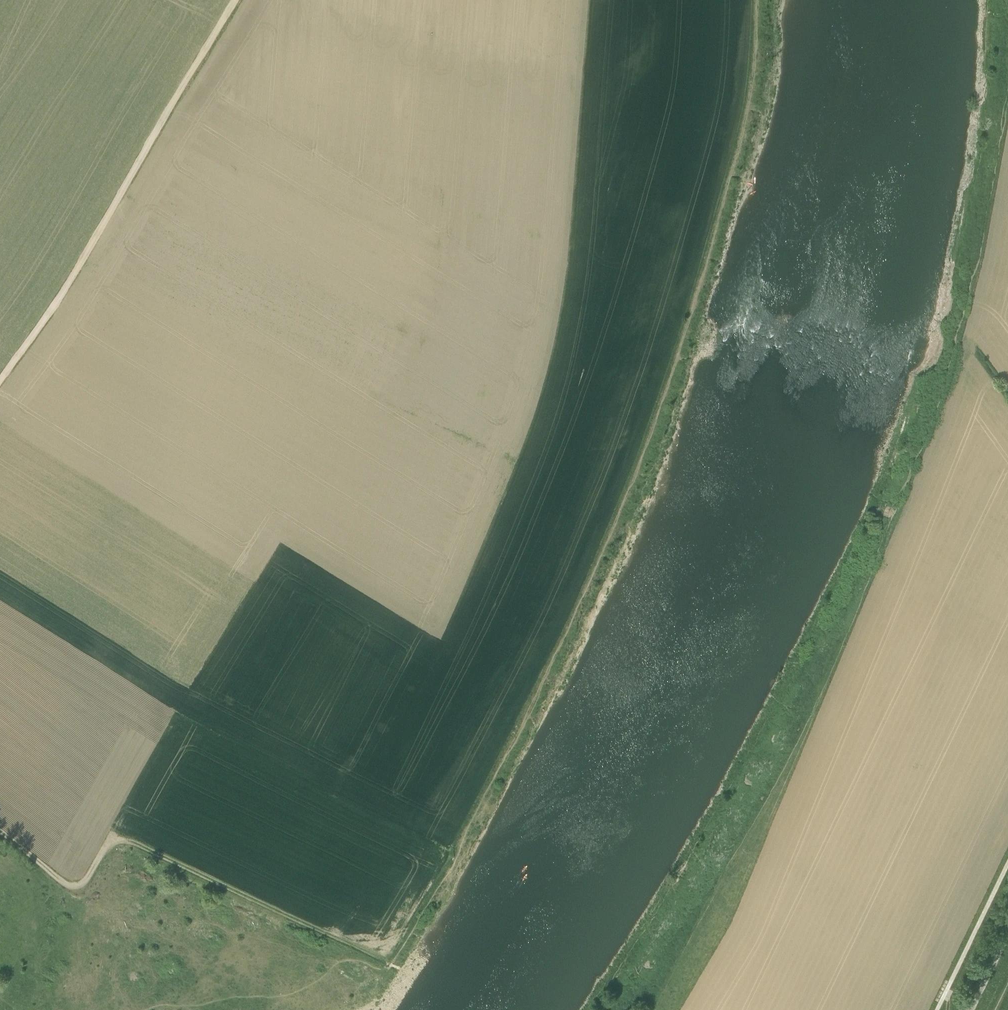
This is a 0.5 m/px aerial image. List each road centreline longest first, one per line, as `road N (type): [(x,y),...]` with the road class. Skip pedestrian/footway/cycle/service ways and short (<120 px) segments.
road 1 (track): [(457,847),(613,528),(661,402),(738,151),(755,0)]
road 2 (track): [(0,829),(77,885),(119,833),(387,958)]
road 3 (track): [(232,0),(52,304),(0,376)]

